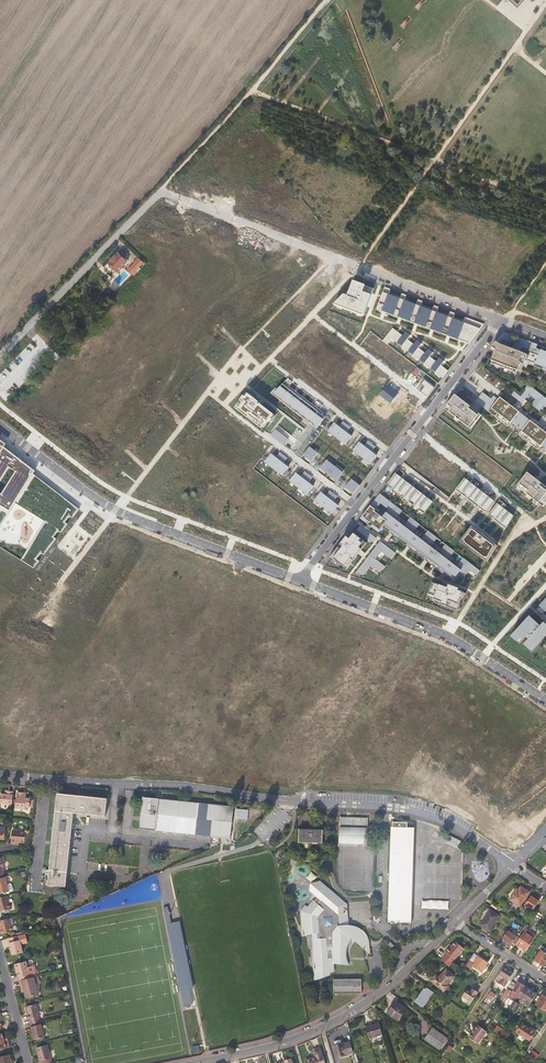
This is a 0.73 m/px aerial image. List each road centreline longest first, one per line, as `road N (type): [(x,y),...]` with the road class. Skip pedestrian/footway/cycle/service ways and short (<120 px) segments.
road 1 (residential): [(0,775),(397,807),(447,824),(510,865)]
road 2 (residential): [(160,193),(500,320)]
road 3 (unclassified): [(0,425),(116,510),(300,580)]
road 4 (residential): [(201,1062),(287,1043),(345,1017),(456,923)]
road 5 (unclassified): [(300,580),(449,636),(545,699)]
road 6 (track): [(327,0),(160,193)]
road 7 (residential): [(160,193),(0,356)]
road 8 (residential): [(225,406),(356,506)]
road 9 (residential): [(270,359),(395,457)]
road 10 (residential): [(434,405),(313,315)]
road 11 (residential): [(527,516),(414,431)]

